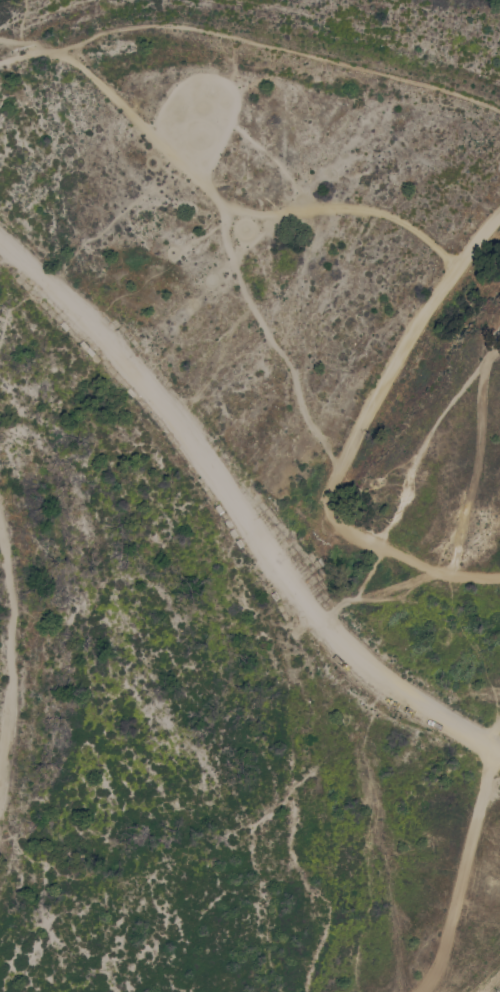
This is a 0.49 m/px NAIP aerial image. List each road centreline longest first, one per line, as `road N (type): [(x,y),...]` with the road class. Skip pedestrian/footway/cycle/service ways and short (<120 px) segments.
road 1 (track): [(499,752),(359,668),(152,388),(0,246)]
road 2 (track): [(499,209),(427,307),(379,390),(339,463),(328,514),(429,567),(465,578),(499,575)]
road 3 (track): [(0,64),(147,26),(461,96),(499,113)]
road 4 (track): [(499,342),(418,452),(365,579),(322,620)]
road 5 (track): [(417,991),(434,971),(495,749)]
road 6 (track): [(0,774),(13,696),(0,533)]

